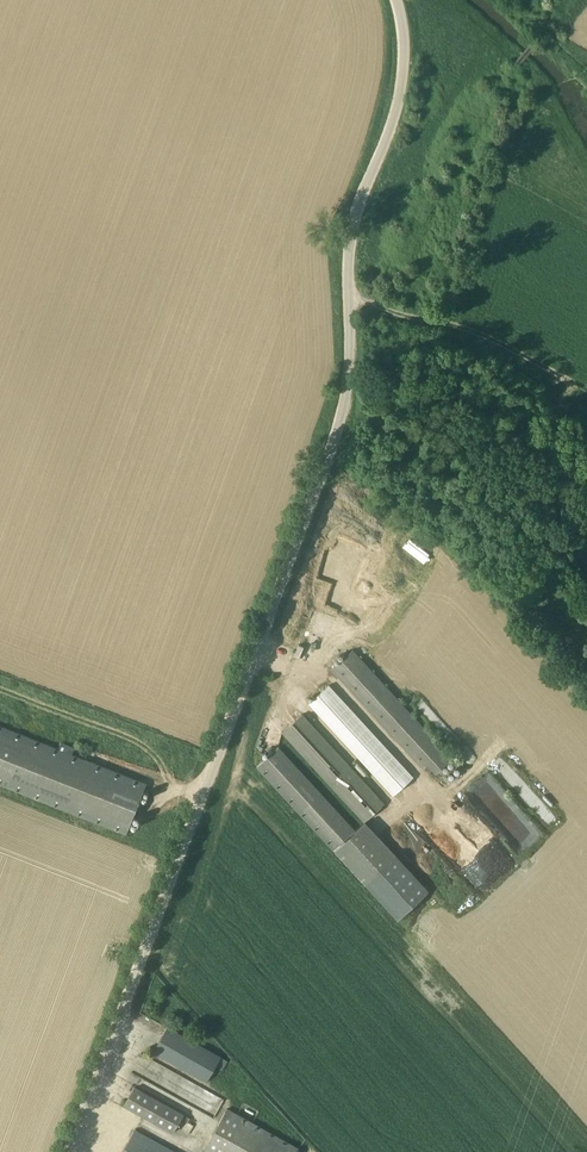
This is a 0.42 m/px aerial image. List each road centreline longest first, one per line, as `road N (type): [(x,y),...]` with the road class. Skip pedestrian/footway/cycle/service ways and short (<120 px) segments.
road 1 (unclassified): [(70,1151),(331,453),(351,352),(355,215),(403,80),(399,0)]
road 2 (track): [(586,387),(485,329),(349,297)]

